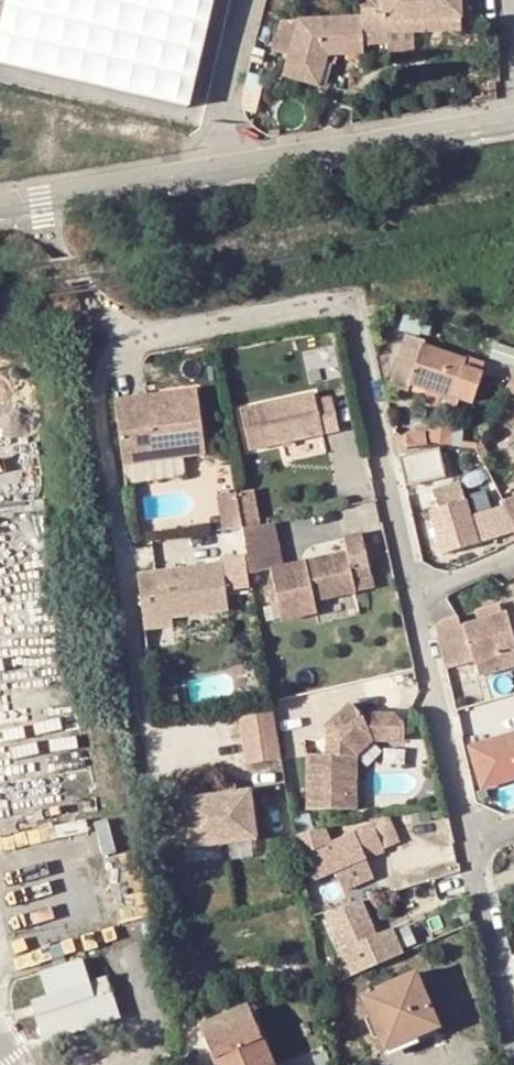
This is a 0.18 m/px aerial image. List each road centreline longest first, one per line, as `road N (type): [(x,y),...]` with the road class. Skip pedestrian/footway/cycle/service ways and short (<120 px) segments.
road 1 (residential): [(513,1054),(351,312),(327,304),(132,341),(118,351),(102,393),(123,557)]
road 2 (unclassified): [(513,116),(0,210)]

